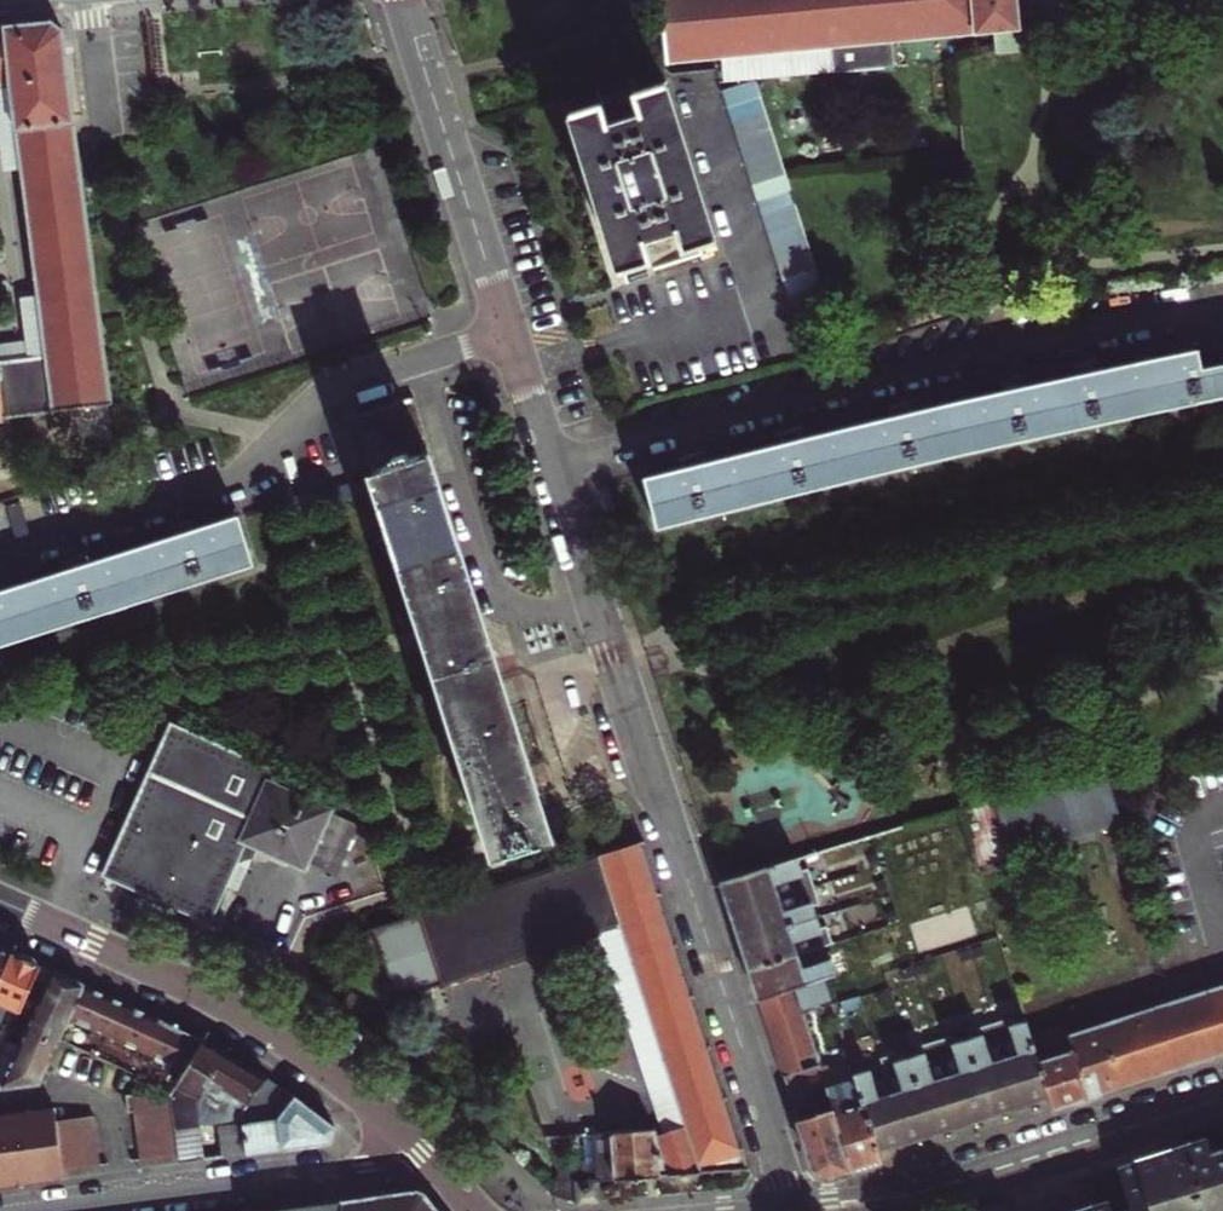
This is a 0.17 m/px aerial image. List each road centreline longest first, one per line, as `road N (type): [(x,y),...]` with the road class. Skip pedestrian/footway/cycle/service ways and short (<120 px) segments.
road 1 (residential): [(794,1208),(509,329)]
road 2 (residential): [(509,329),(337,383),(227,485),(0,558)]
road 3 (tertiary): [(0,902),(263,1025),(401,1128)]
road 4 (residential): [(1222,1094),(898,1196),(794,1208)]
road 5 (residential): [(401,1128),(374,1161),(358,1167),(53,1210)]
road 6 (residential): [(509,329),(402,0)]

